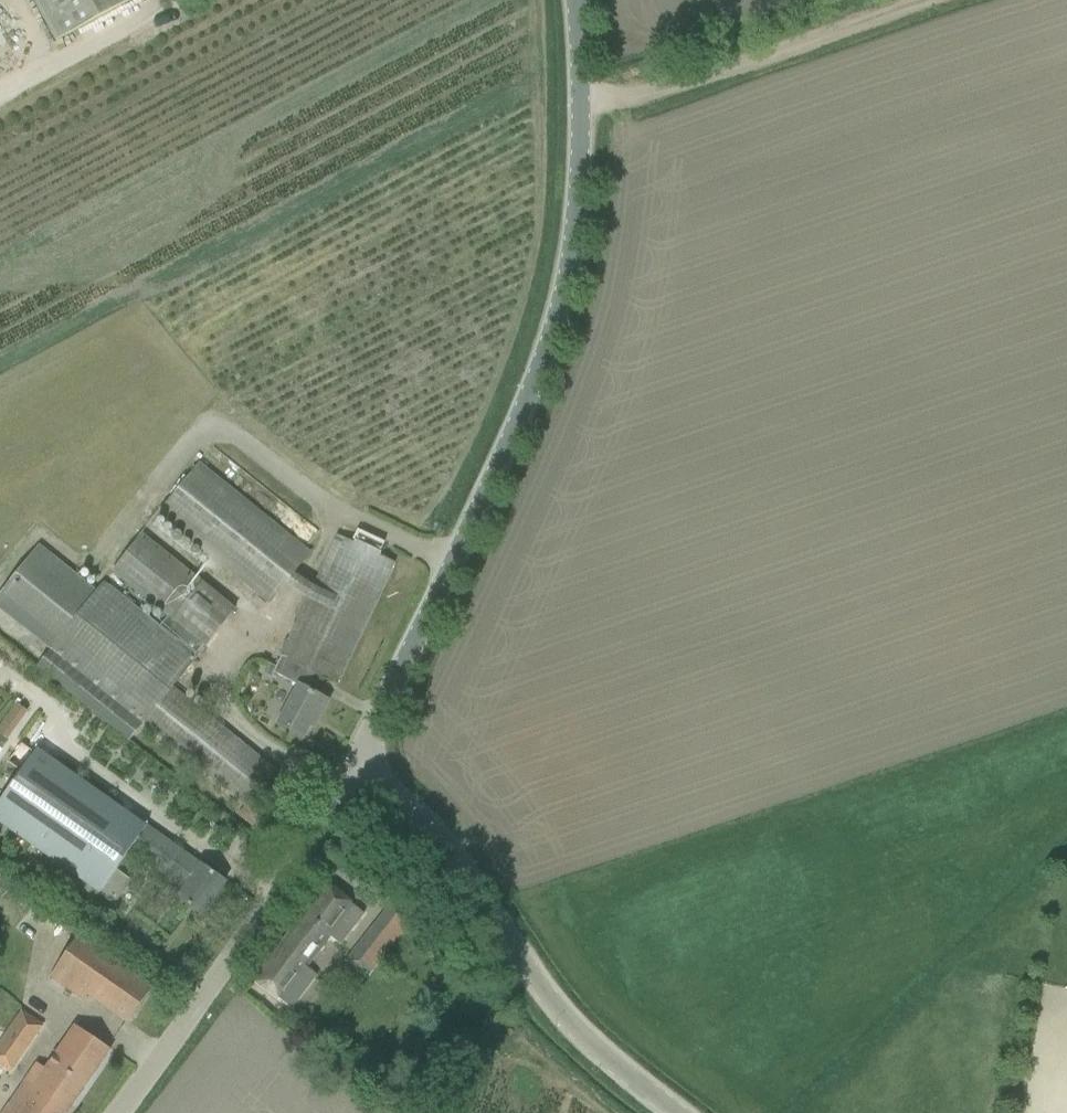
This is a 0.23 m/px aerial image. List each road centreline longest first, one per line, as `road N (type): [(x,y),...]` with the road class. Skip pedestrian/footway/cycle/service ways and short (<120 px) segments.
road 1 (tertiary): [(358,755),(424,633),(564,322),(586,172),(580,0)]
road 2 (tertiary): [(695,1112),(584,1030),(526,962),(459,858),(358,755)]
road 3 (unclassified): [(121,1112),(318,839),(358,755)]
road 4 (track): [(587,102),(877,0)]

